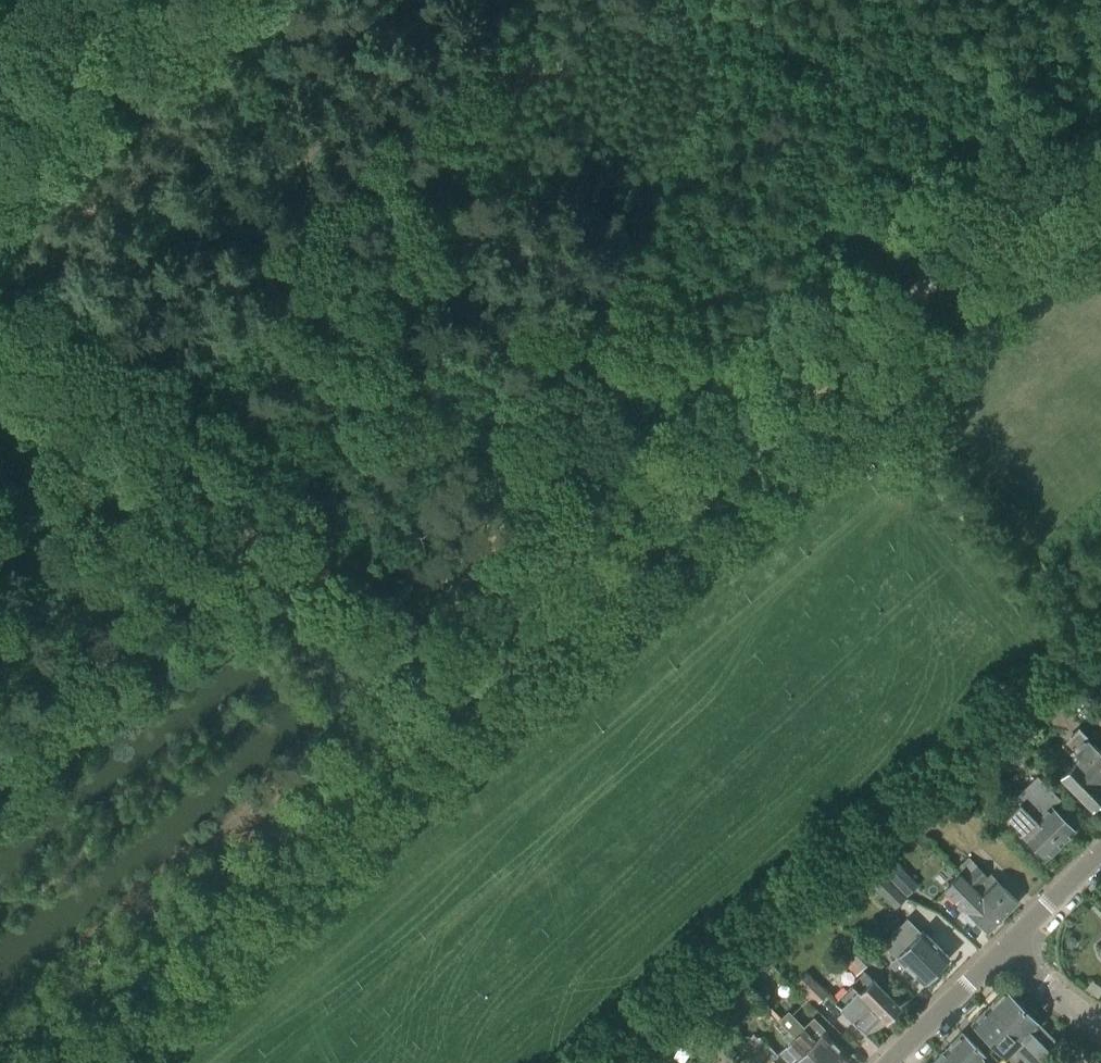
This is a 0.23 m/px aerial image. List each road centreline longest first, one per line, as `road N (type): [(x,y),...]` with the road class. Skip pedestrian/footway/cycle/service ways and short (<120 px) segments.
road 1 (track): [(1035,190),(687,0)]
road 2 (track): [(209,0),(0,181)]
road 3 (residential): [(890,1062),(1005,949)]
road 4 (residential): [(1005,949),(1100,853)]
road 5 (residential): [(1100,1030),(1005,949)]

